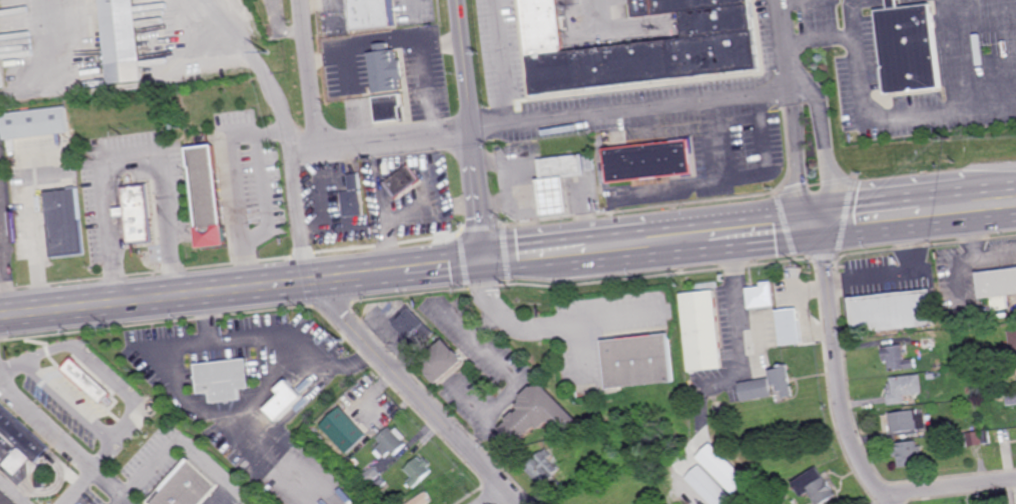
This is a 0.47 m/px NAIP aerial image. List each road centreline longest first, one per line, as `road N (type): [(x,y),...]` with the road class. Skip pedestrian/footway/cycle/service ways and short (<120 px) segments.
road 1 (primary): [(490,262),(0,317)]
road 2 (residential): [(312,282),(523,503)]
road 3 (residential): [(822,220),(851,436),(866,469),(898,503)]
road 4 (residential): [(305,0),(320,130),(329,141),(358,146),(477,131)]
road 5 (residential): [(460,0),(490,262)]
road 6 (primary): [(822,220),(572,253)]
road 7 (primary): [(1015,188),(849,205),(822,220)]
road 8 (primary): [(822,220),(855,234),(1015,219)]
road 9 (residential): [(887,493),(1015,478)]

